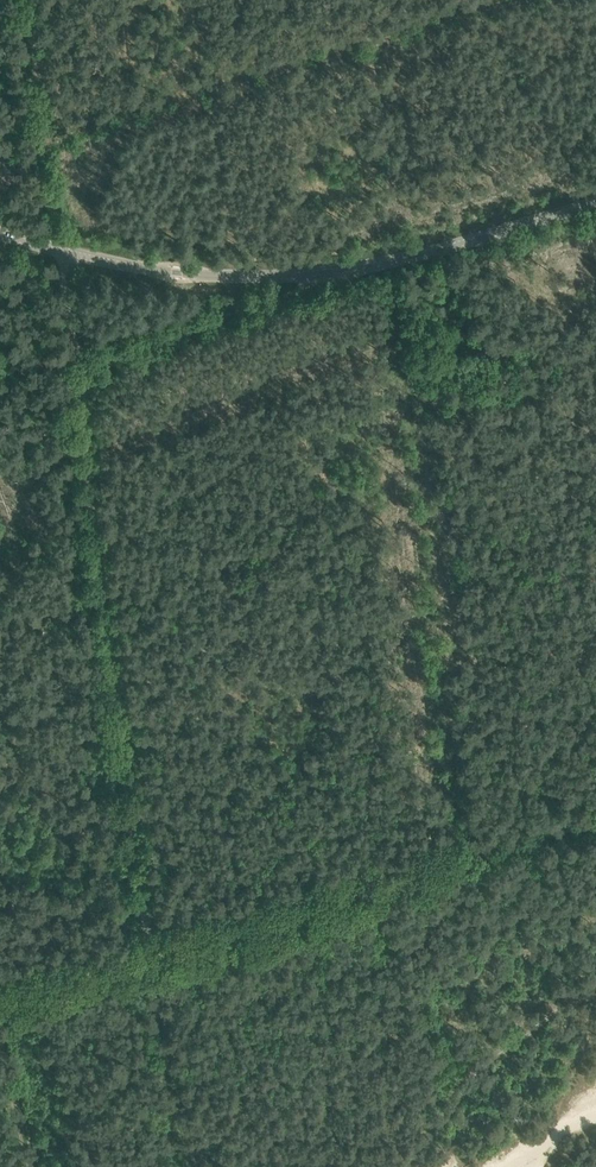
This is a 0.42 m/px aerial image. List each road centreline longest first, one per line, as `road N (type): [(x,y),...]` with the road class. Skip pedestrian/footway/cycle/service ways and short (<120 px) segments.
road 1 (track): [(149,953),(31,0)]
road 2 (tertiary): [(595,202),(445,248),(320,272),(177,272),(62,252)]
road 3 (track): [(595,817),(149,953)]
road 4 (track): [(75,362),(385,263)]
road 5 (track): [(149,953),(0,997)]

